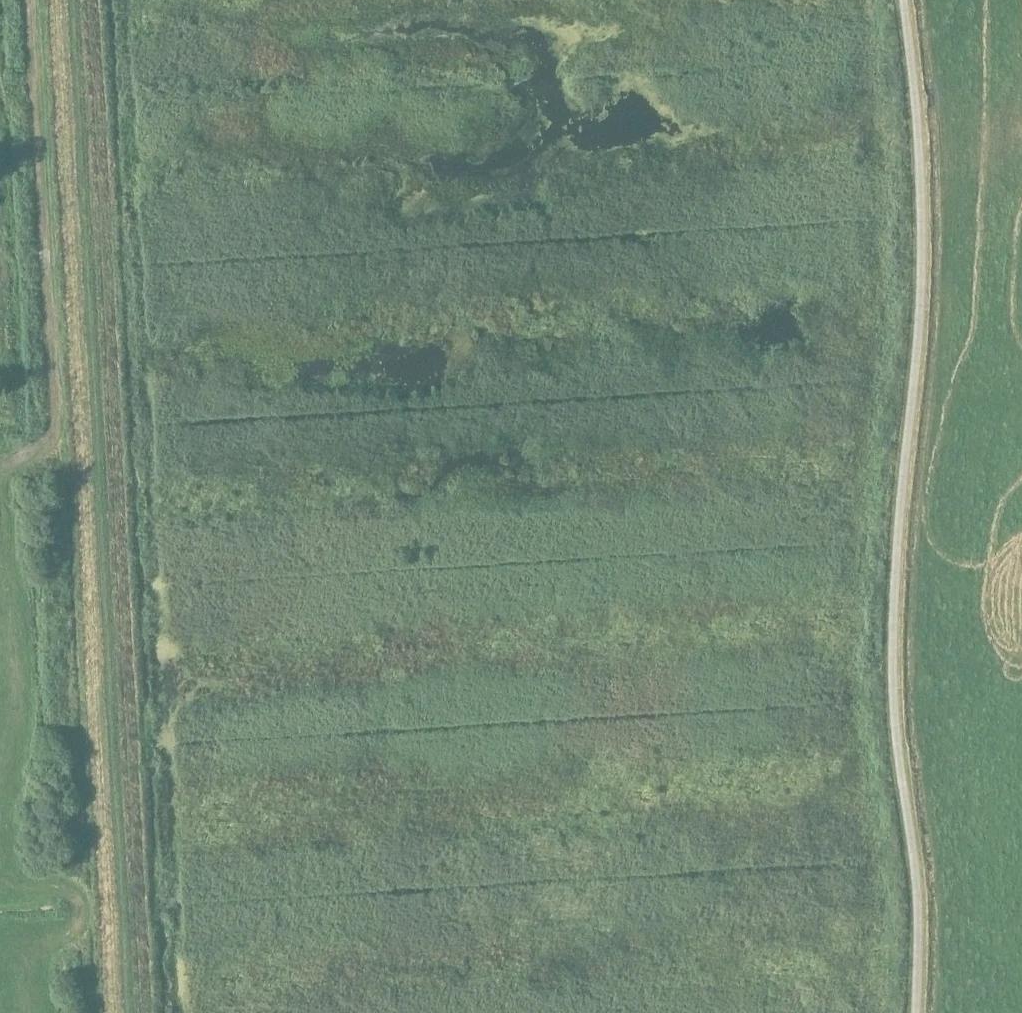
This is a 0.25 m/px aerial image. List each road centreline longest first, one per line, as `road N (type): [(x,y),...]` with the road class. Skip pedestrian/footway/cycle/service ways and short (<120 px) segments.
road 1 (track): [(83,1012),(51,452)]
road 2 (track): [(27,0),(51,452)]

